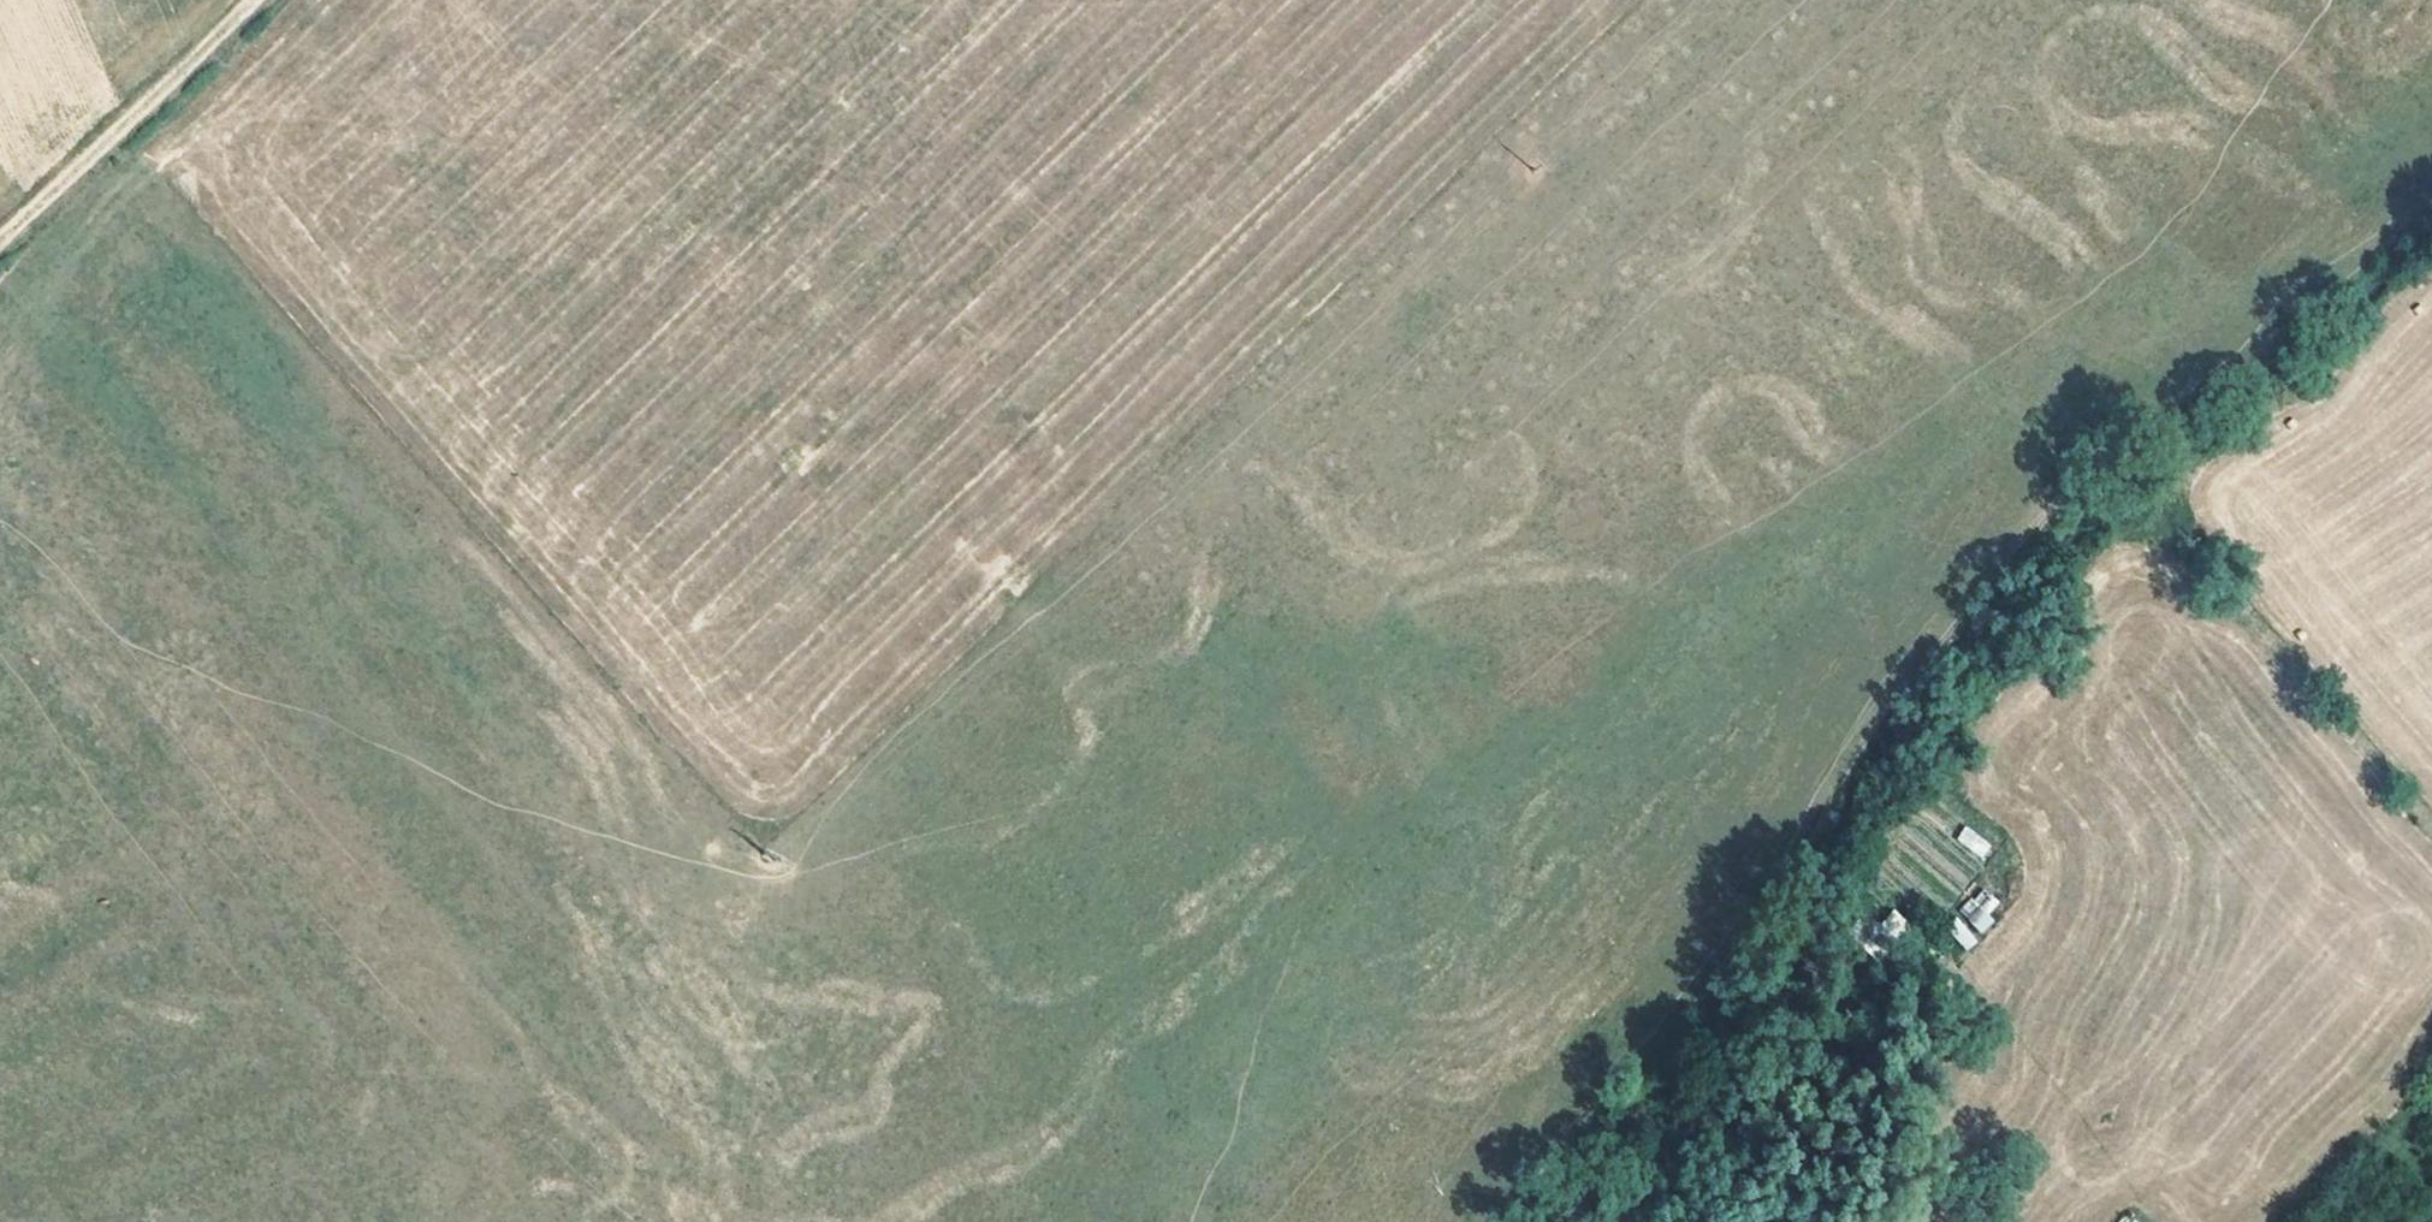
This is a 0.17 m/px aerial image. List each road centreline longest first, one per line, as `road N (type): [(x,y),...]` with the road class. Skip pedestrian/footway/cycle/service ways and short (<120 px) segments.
road 1 (track): [(0,246),(256,0)]

